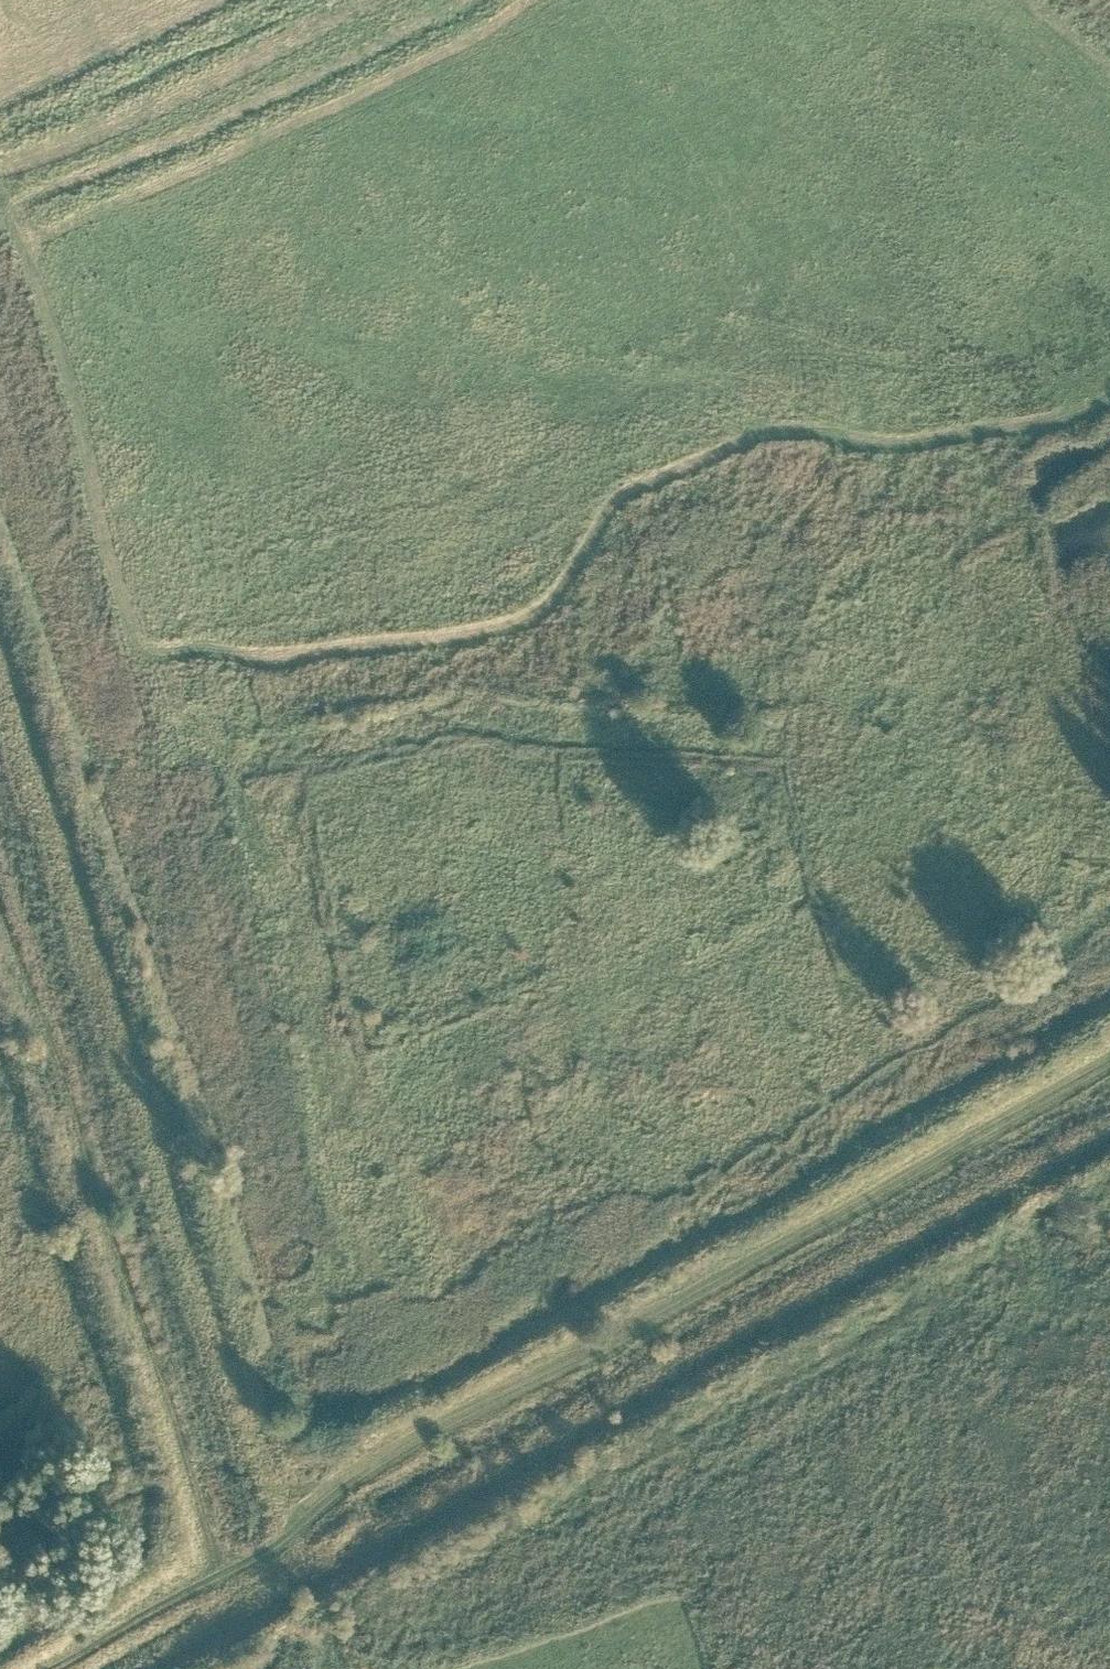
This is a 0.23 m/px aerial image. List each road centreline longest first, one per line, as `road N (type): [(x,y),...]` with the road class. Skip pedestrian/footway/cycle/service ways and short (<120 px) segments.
road 1 (track): [(0,1659),(1109,1045)]
road 2 (track): [(0,900),(211,1545)]

